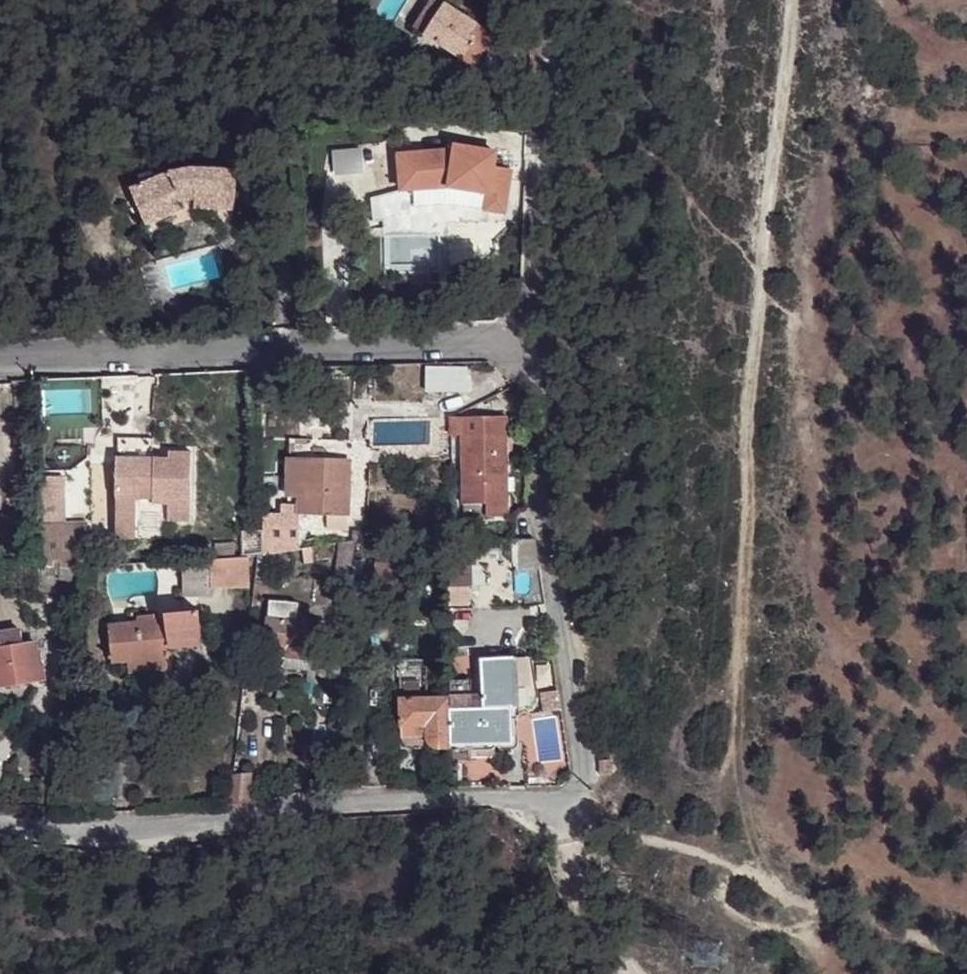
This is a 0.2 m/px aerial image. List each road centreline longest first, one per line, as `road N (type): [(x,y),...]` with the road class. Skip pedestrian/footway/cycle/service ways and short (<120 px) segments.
road 1 (track): [(797,0),(742,529),(737,664),(728,683),(675,729),(662,841)]
road 2 (unclassified): [(0,823),(147,831),(577,791)]
road 3 (residential): [(539,340),(0,360)]
road 4 (unclassified): [(539,340),(556,602),(582,773),(577,791)]
road 5 (track): [(577,791),(630,828),(966,968)]
road 6 (unclassified): [(544,142),(539,340)]
road 7 (track): [(549,0),(544,142)]

